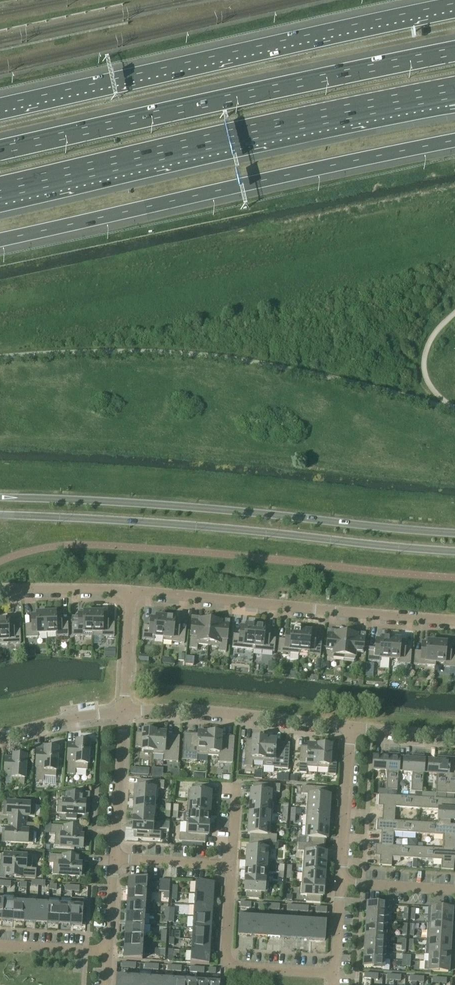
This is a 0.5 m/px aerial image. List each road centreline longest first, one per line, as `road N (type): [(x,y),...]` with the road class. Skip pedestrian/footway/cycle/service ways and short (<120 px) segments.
road 1 (motorway): [(454,4),(0,106)]
road 2 (motorway): [(0,239),(454,141)]
road 3 (motorway): [(454,55),(0,151)]
road 4 (secondary): [(454,532),(0,497)]
road 5 (secondary): [(0,516),(454,550)]
road 6 (motorway): [(0,189),(404,101)]
road 7 (residential): [(130,589),(454,619)]
road 8 (residential): [(350,728),(193,710),(125,711)]
road 9 (residential): [(334,975),(228,962),(231,866)]
road 10 (residential): [(340,884),(350,728)]
road 11 (residential): [(114,859),(125,711)]
road 12 (residential): [(130,589),(2,587)]
road 13 (residential): [(125,711),(0,733)]
road 14 (residential): [(125,711),(130,589)]

